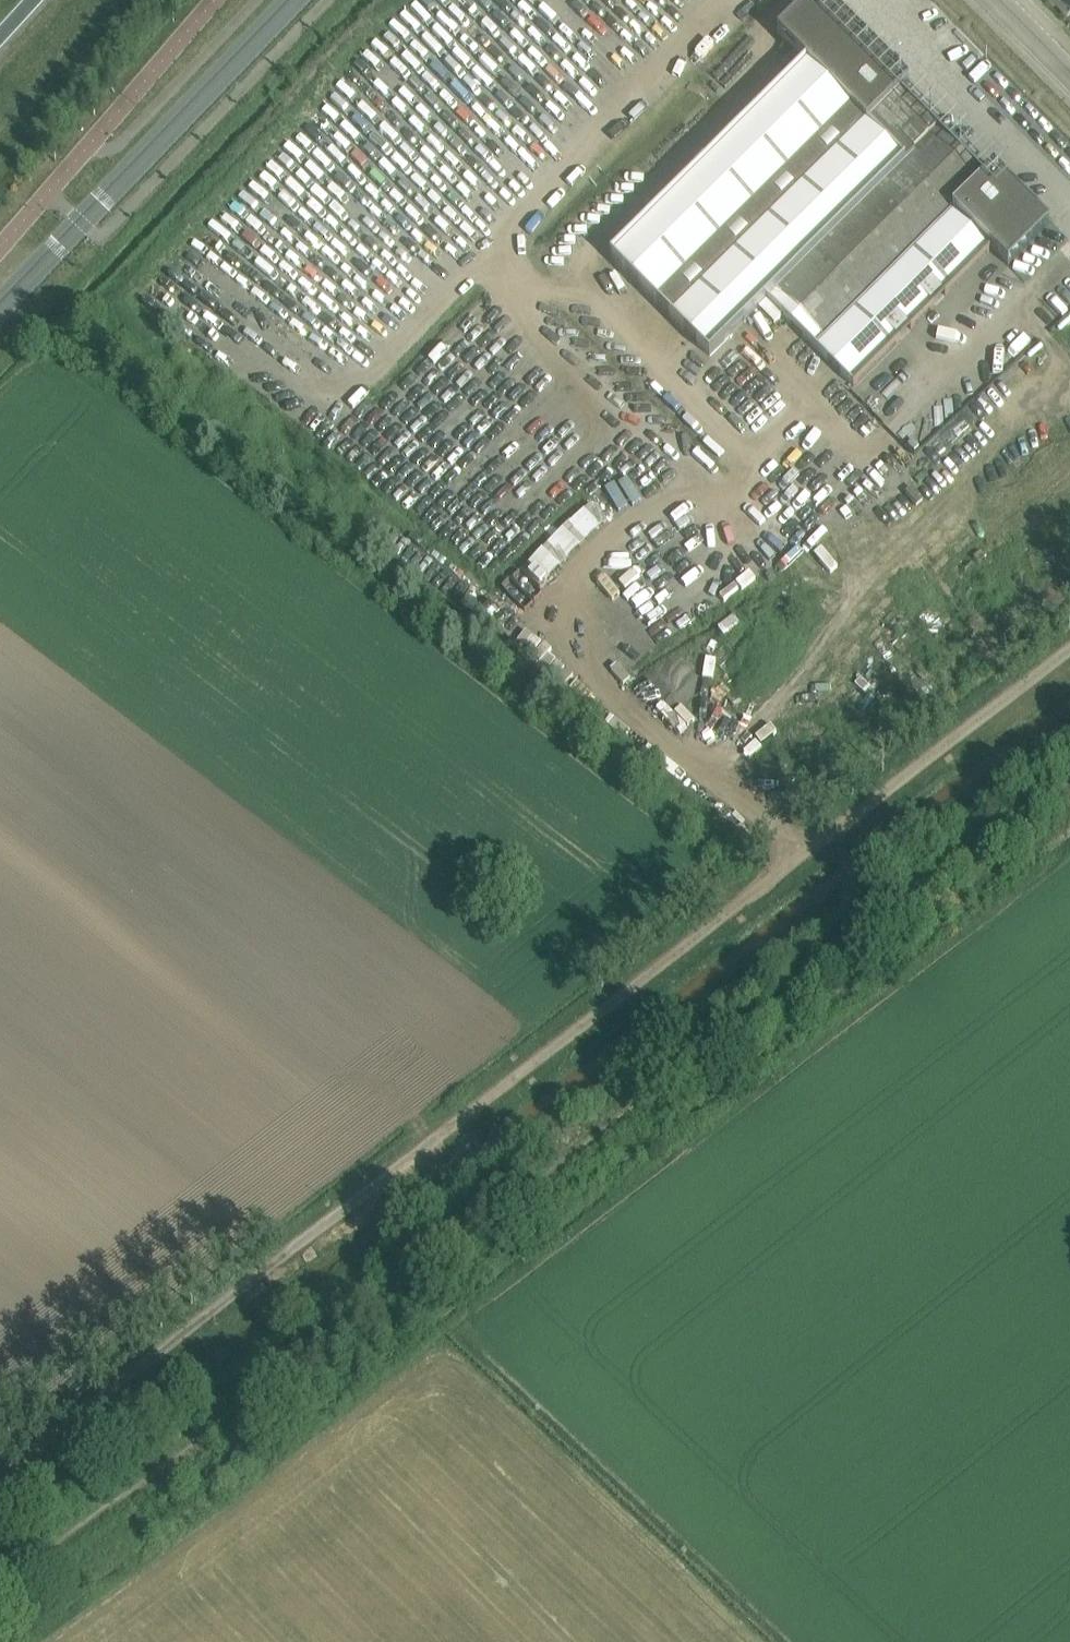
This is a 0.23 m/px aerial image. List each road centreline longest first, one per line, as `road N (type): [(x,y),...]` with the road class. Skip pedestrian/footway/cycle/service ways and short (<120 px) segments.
road 1 (unclassified): [(0,1474),(1069,648)]
road 2 (unclassified): [(0,306),(291,0)]

